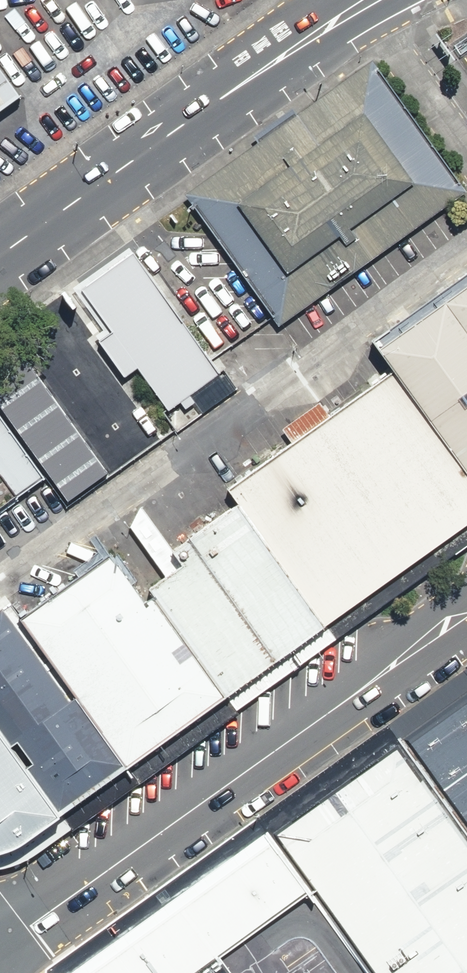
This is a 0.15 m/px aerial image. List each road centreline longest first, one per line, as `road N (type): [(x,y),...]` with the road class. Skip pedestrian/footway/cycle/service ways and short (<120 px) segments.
road 1 (secondary): [(466,608),(0,941)]
road 2 (secondary): [(0,255),(366,0)]

